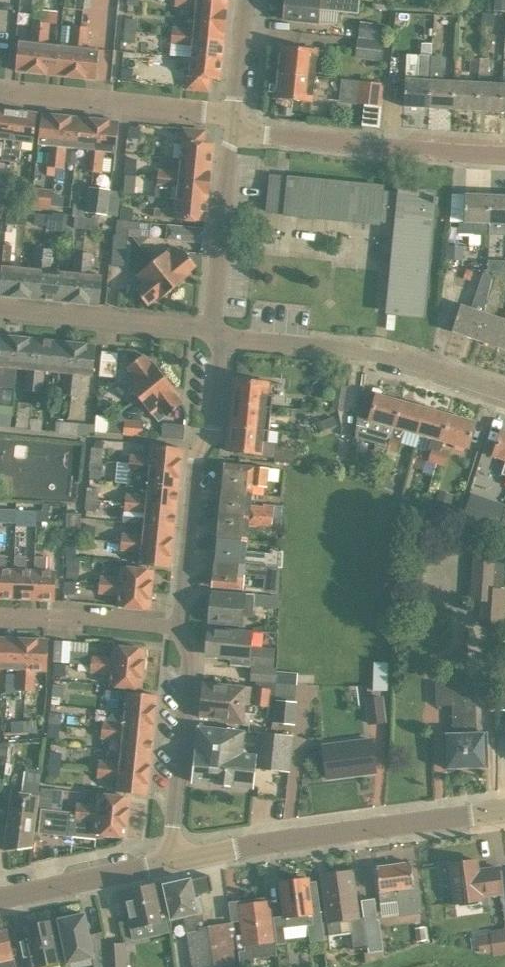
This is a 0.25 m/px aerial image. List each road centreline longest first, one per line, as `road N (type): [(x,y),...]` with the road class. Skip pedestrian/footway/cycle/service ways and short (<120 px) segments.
road 1 (residential): [(173,863),(504,809)]
road 2 (residential): [(504,393),(385,354),(218,335)]
road 3 (residential): [(182,624),(218,335)]
road 4 (residential): [(504,146),(238,120)]
road 5 (residential): [(173,863),(192,655),(182,624)]
road 6 (residential): [(238,120),(0,91)]
road 7 (residential): [(0,312),(218,335)]
road 8 (residential): [(218,335),(238,120)]
road 9 (residential): [(182,624),(0,615)]
road 10 (residential): [(0,900),(173,863)]
road 11 (residential): [(238,120),(253,0)]

